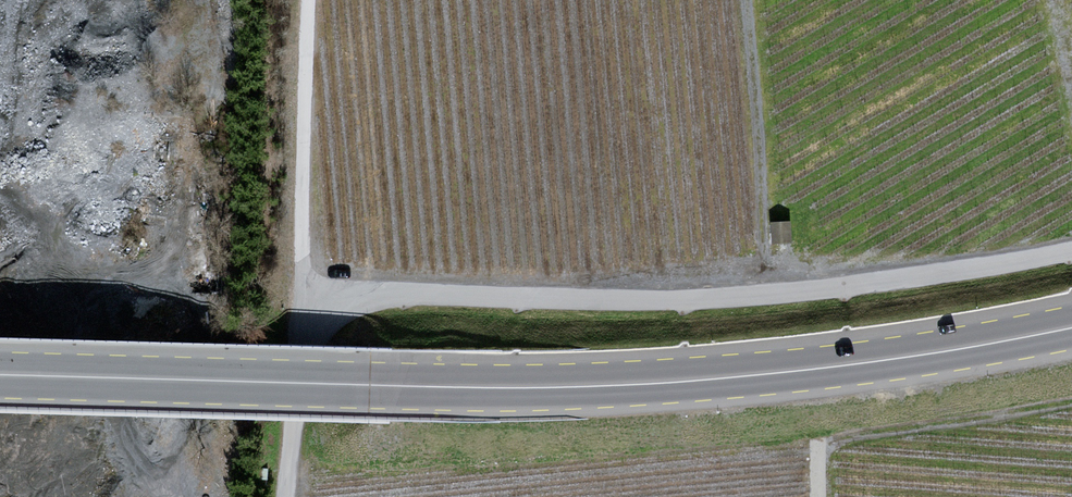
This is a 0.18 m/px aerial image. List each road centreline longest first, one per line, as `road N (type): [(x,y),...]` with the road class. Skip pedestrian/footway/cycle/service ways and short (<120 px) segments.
road 1 (primary): [(1071,327),(832,366),(599,386),(0,375)]
road 2 (unclassified): [(1071,250),(872,283),(671,301),(302,292)]
road 3 (residential): [(308,0),(302,292)]
road 4 (unclassified): [(302,292),(284,496)]

